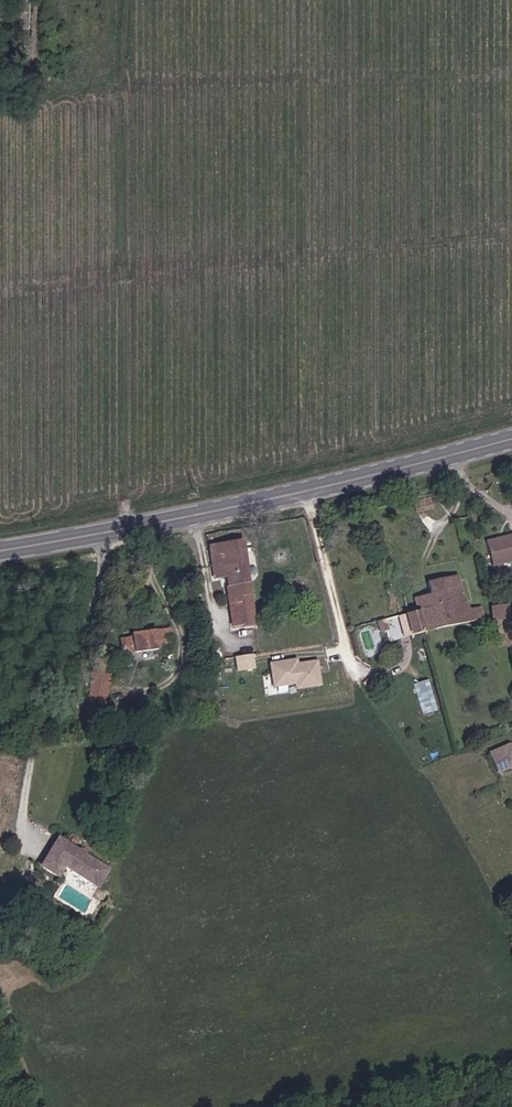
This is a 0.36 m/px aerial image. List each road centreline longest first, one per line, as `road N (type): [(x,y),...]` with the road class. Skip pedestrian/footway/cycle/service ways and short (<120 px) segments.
road 1 (secondary): [(511,448),(313,502),(0,548)]

